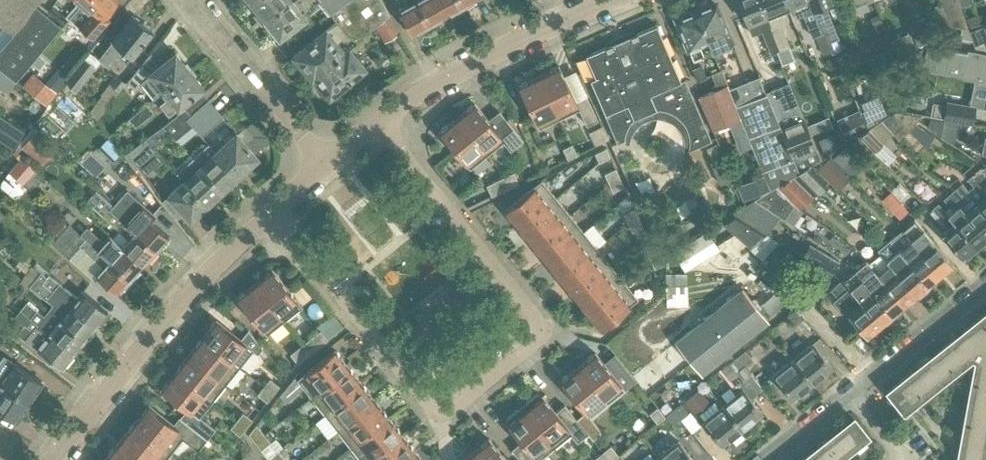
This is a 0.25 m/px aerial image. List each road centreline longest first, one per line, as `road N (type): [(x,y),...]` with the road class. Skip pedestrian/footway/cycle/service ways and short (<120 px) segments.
road 1 (residential): [(273,211),(434,412),(445,412),(536,345),(539,321),(380,124)]
road 2 (residential): [(56,459),(181,305),(273,211)]
road 3 (residential): [(985,283),(764,459)]
road 4 (residential): [(380,124),(447,77),(607,0)]
road 5 (residential): [(322,165),(189,0)]

